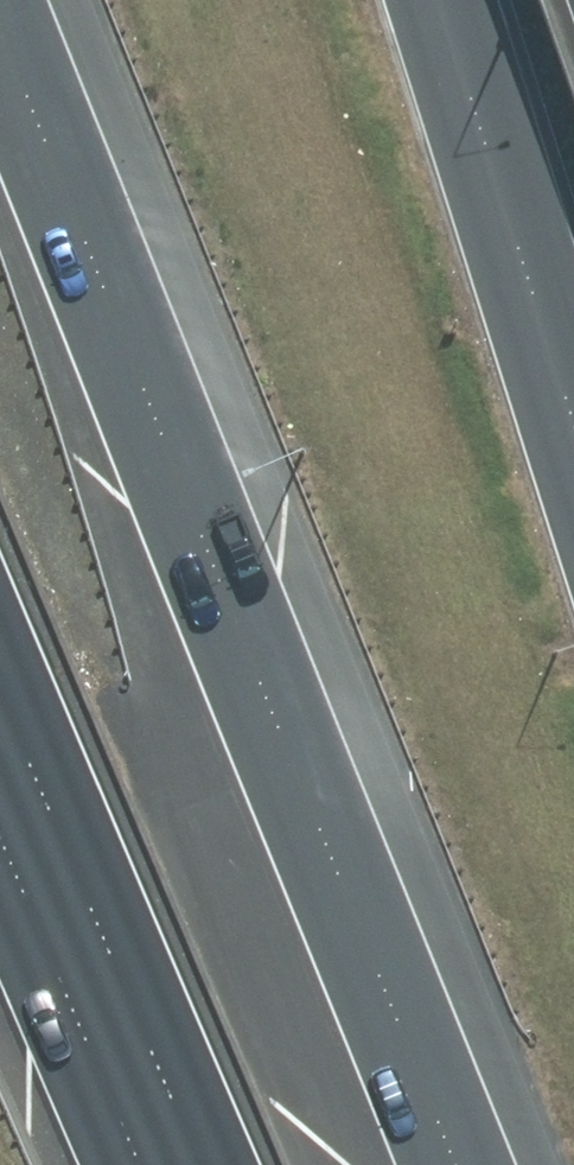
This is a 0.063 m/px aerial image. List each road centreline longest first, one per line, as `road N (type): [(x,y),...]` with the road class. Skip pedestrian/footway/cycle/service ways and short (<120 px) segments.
road 1 (motorway): [(0,25),(459,1164)]
road 2 (motorway): [(215,1164),(0,668)]
road 3 (motorway): [(450,0),(573,368)]

